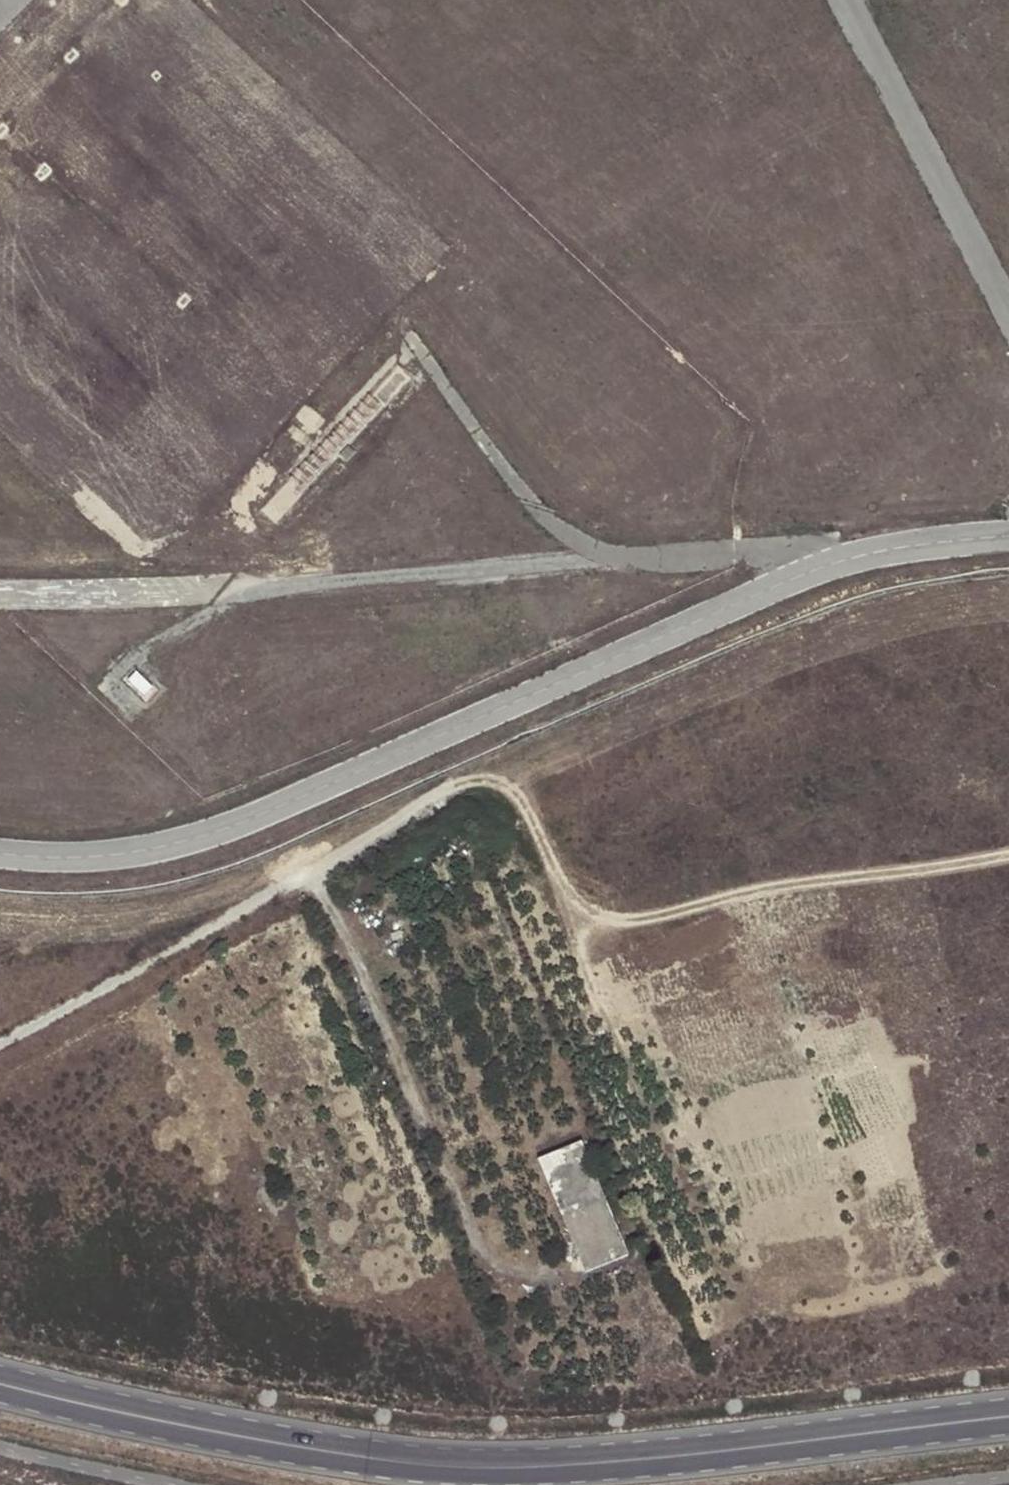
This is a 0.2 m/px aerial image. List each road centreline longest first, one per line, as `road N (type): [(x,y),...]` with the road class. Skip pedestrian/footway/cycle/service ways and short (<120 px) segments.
road 1 (tertiary): [(1008,1418),(491,1469),(236,1438),(0,1384)]

